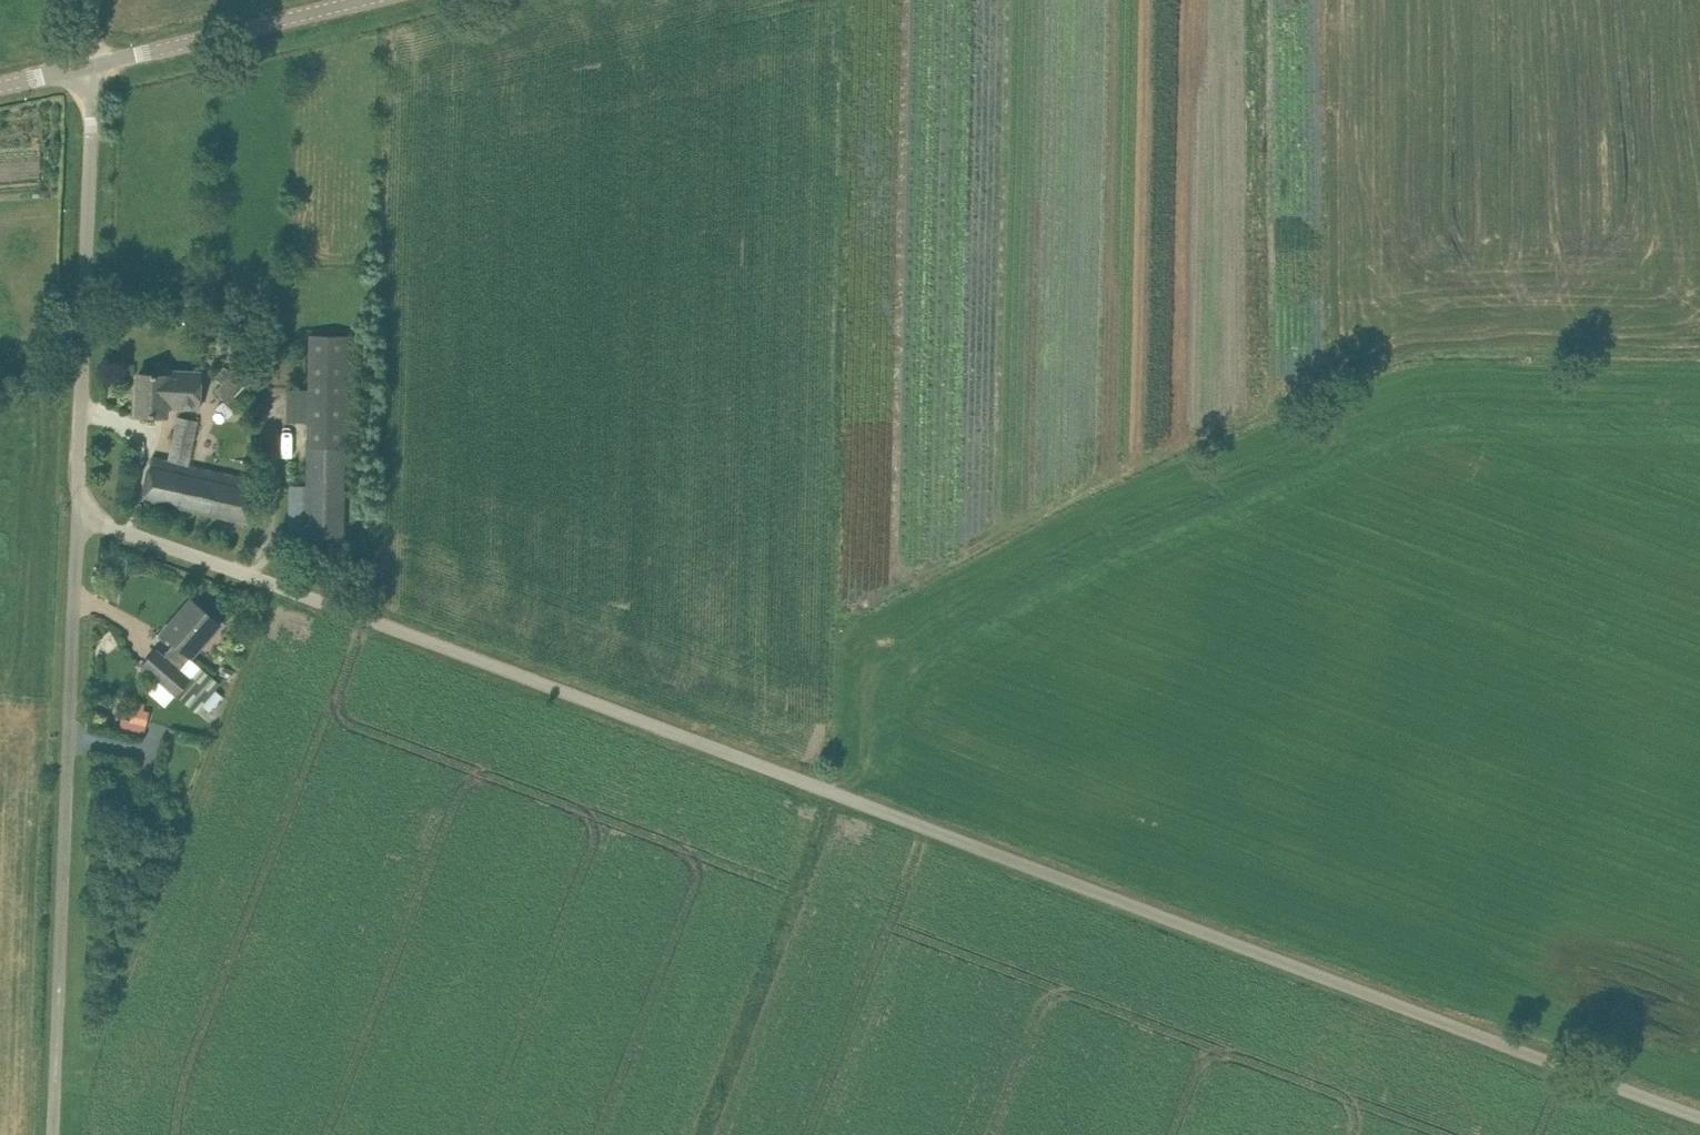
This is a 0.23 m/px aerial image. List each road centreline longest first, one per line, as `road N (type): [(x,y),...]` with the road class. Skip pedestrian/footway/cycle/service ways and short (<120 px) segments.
road 1 (unclassified): [(1699,1116),(77,513)]
road 2 (unclassified): [(54,1134),(77,513)]
road 3 (unclassified): [(77,513),(90,66)]
road 4 (unclassified): [(90,66),(363,0)]

